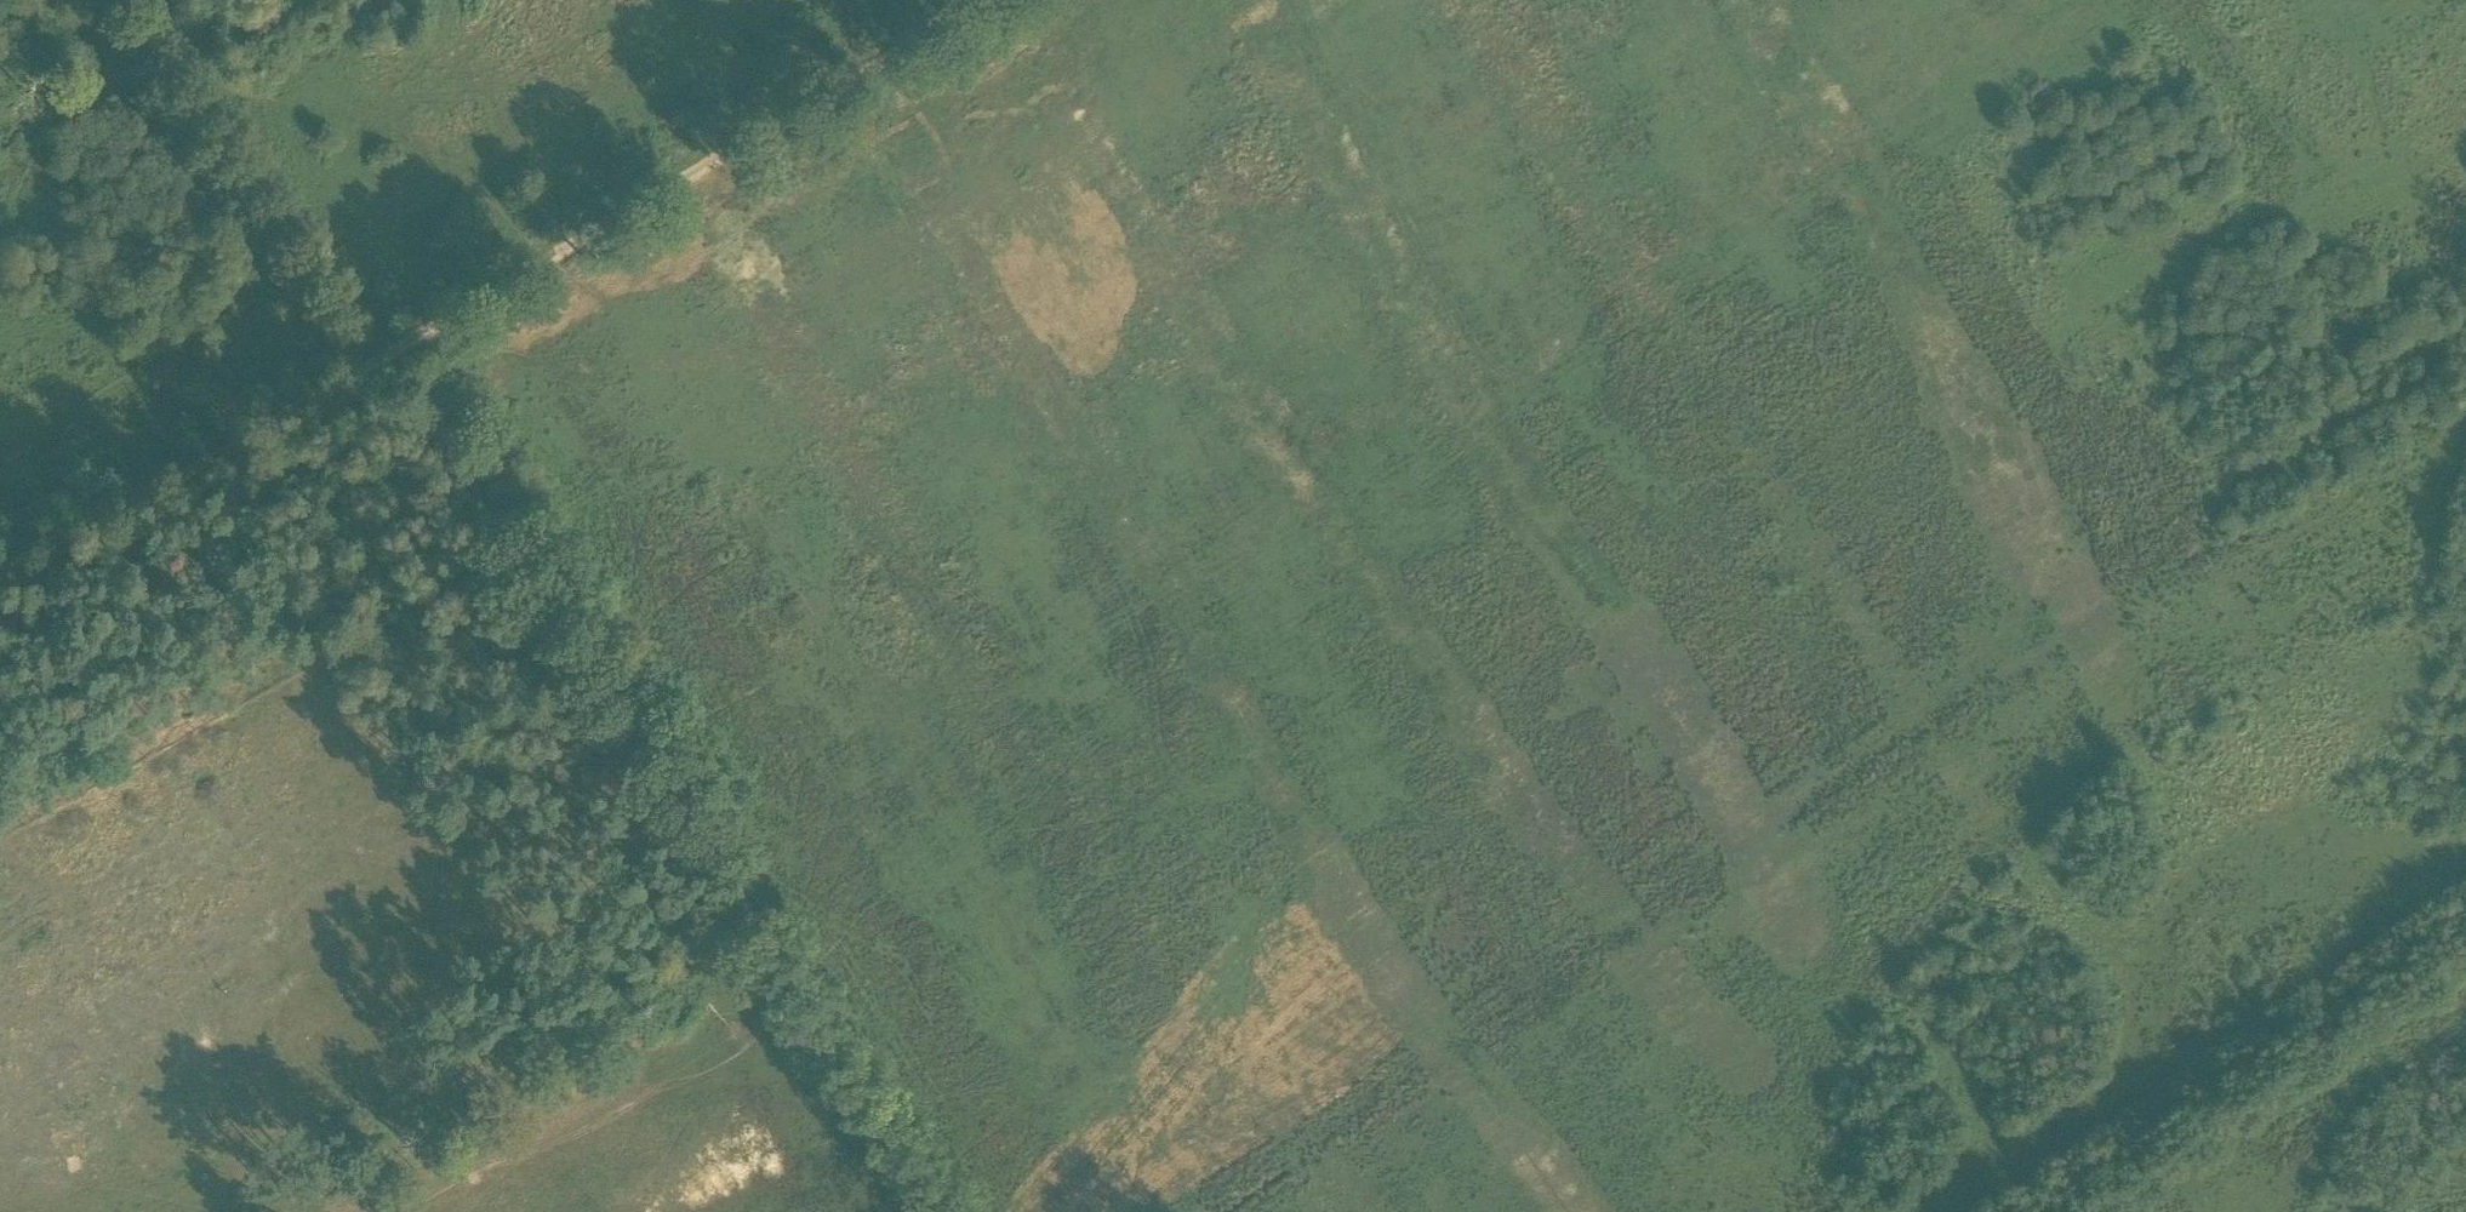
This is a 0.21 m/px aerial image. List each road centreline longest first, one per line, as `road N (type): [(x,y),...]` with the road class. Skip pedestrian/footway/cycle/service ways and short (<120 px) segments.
road 1 (track): [(0,587),(989,0)]

